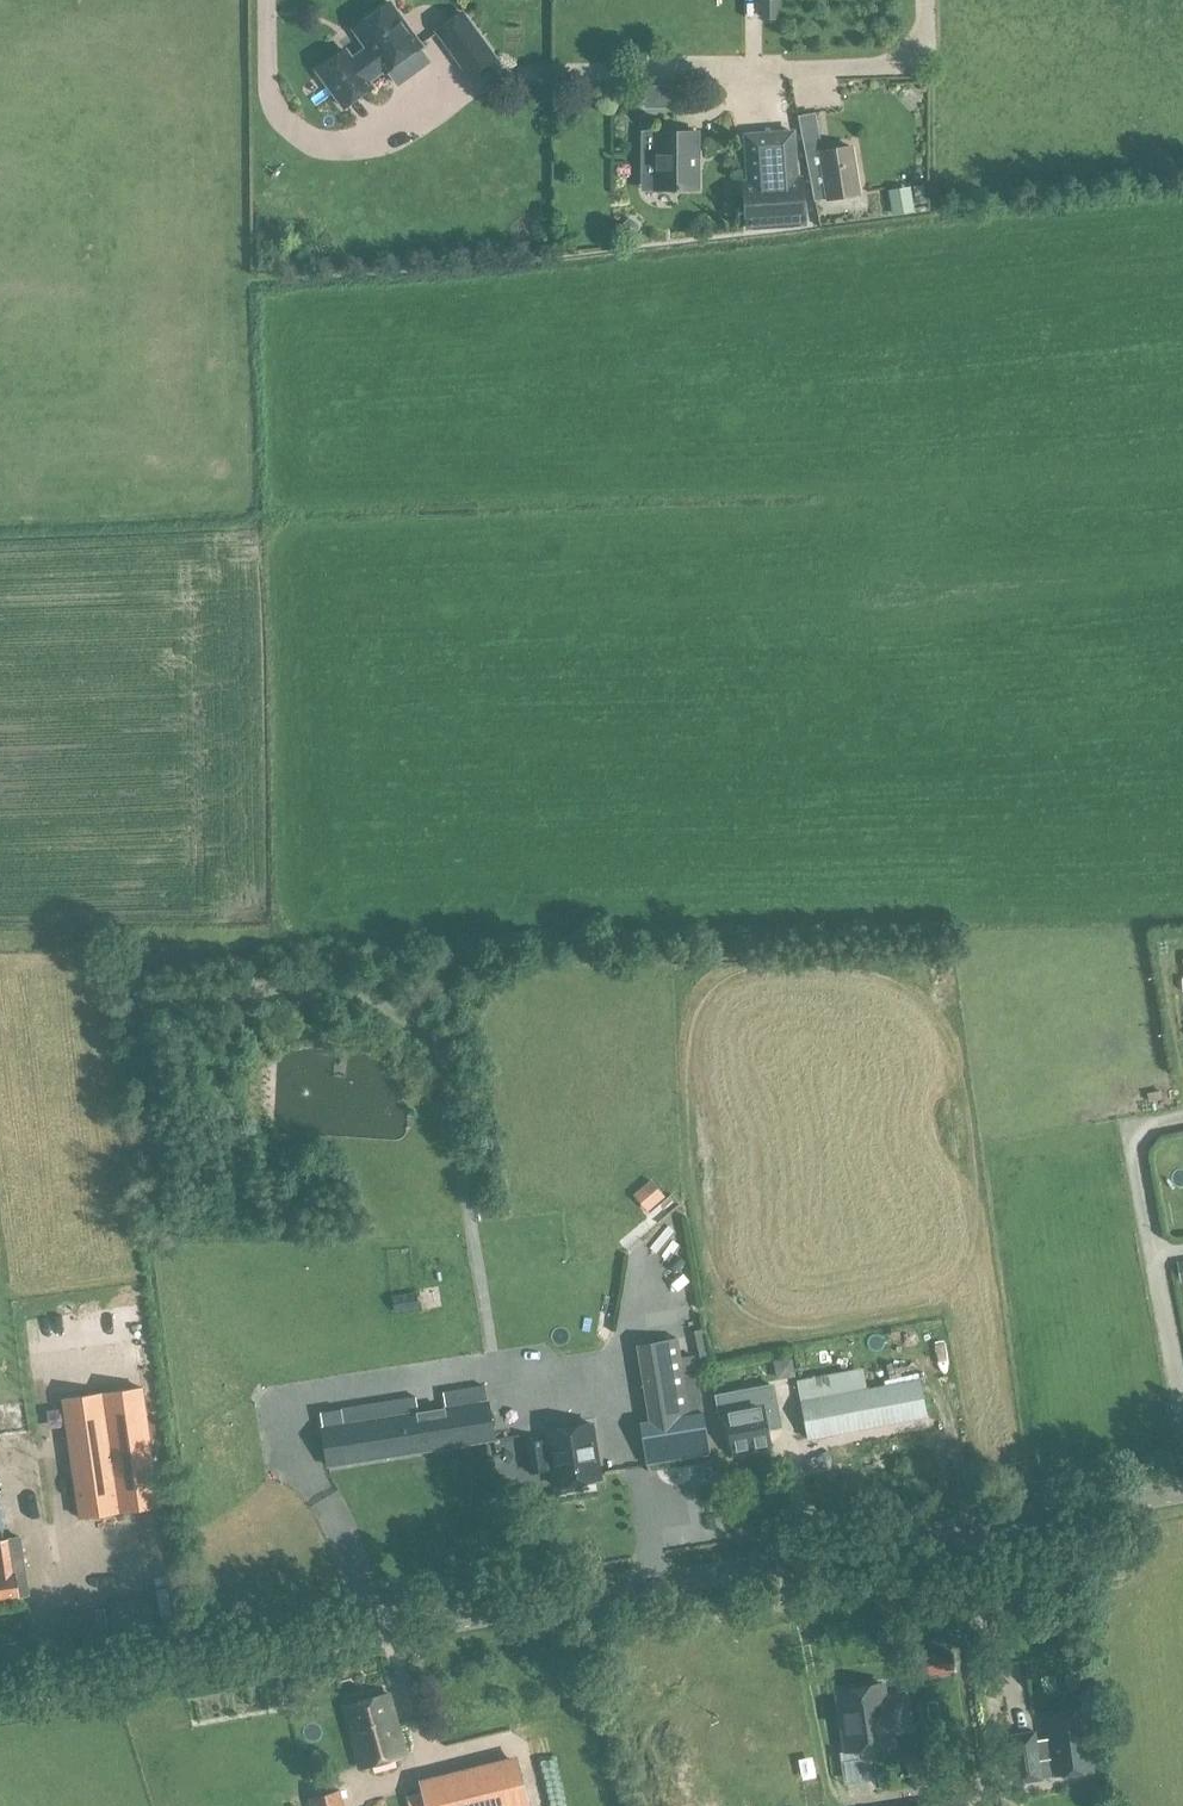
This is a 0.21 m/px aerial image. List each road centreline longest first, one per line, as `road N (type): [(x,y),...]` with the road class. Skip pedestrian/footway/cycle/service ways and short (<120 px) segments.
road 1 (unclassified): [(0,1690),(1182,1494)]

